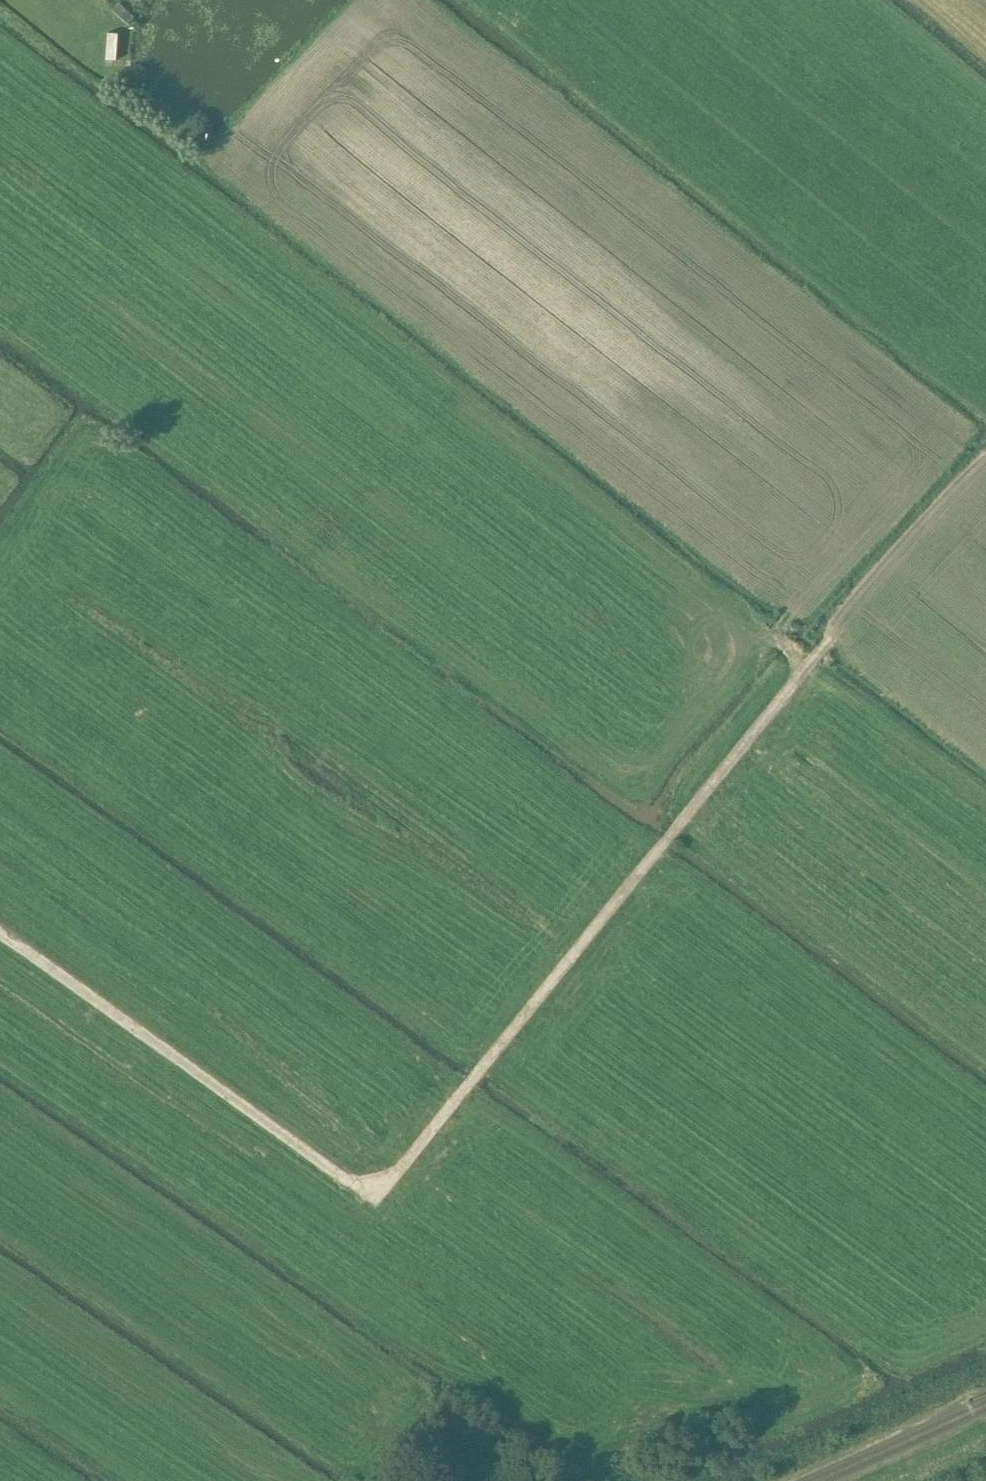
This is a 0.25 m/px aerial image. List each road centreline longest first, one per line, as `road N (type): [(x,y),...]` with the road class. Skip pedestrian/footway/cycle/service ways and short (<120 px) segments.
road 1 (track): [(819,640),(625,906),(376,1172),(321,1172),(0,927)]

